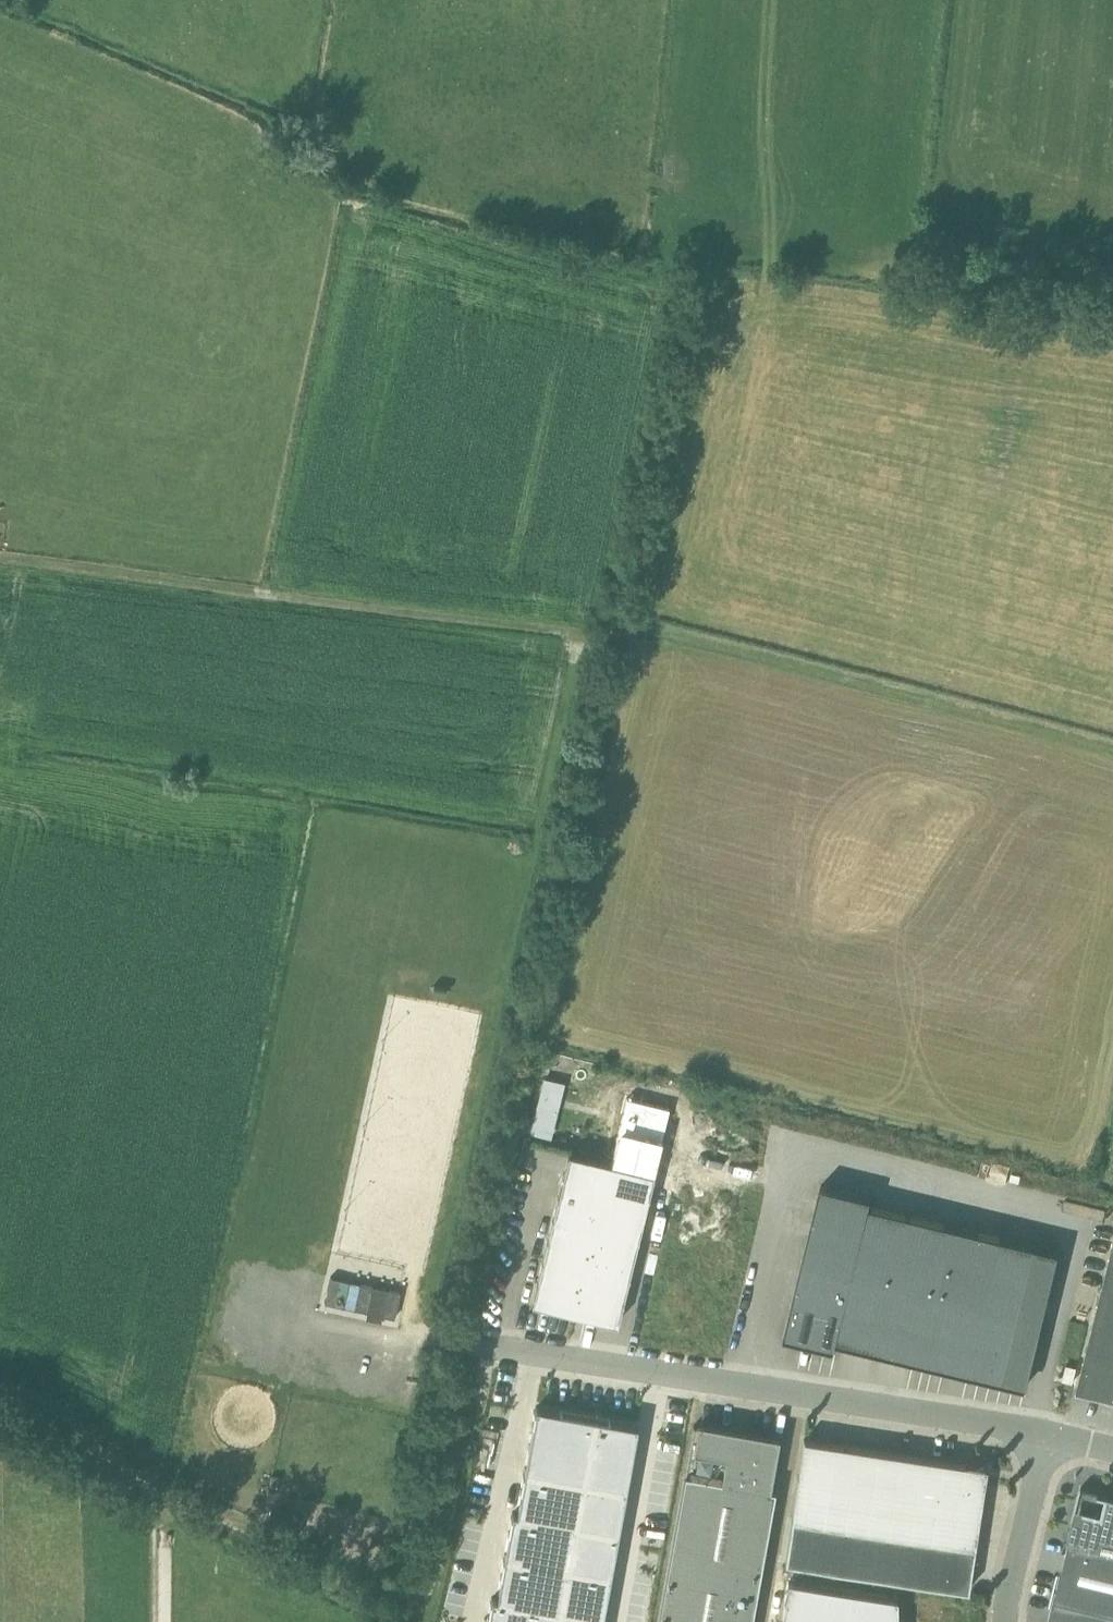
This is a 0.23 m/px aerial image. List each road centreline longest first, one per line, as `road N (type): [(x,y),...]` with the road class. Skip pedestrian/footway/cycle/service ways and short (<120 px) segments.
road 1 (track): [(0,560),(653,642),(1112,754)]
road 2 (track): [(493,1347),(432,1599),(418,1615),(388,1611),(0,1410)]
road 3 (unclassified): [(1045,1436),(493,1347)]
road 4 (unclassified): [(1009,1621),(1045,1436)]

